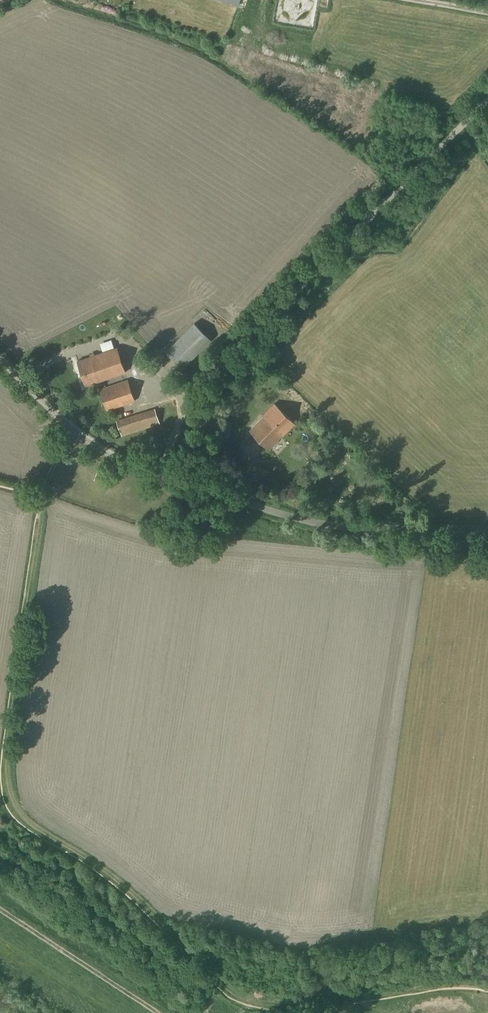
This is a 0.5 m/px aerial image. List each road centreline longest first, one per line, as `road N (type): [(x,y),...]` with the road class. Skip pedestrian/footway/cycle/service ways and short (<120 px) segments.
road 1 (track): [(44,498),(7,765),(18,813),(112,877),(241,999),(299,1005),(450,985),(472,994),(487,1012)]
road 2 (unclassified): [(160,475),(198,390),(487,99)]
road 3 (unclassified): [(160,475),(316,523),(487,529)]
road 4 (unclassified): [(160,475),(89,442),(0,358)]

